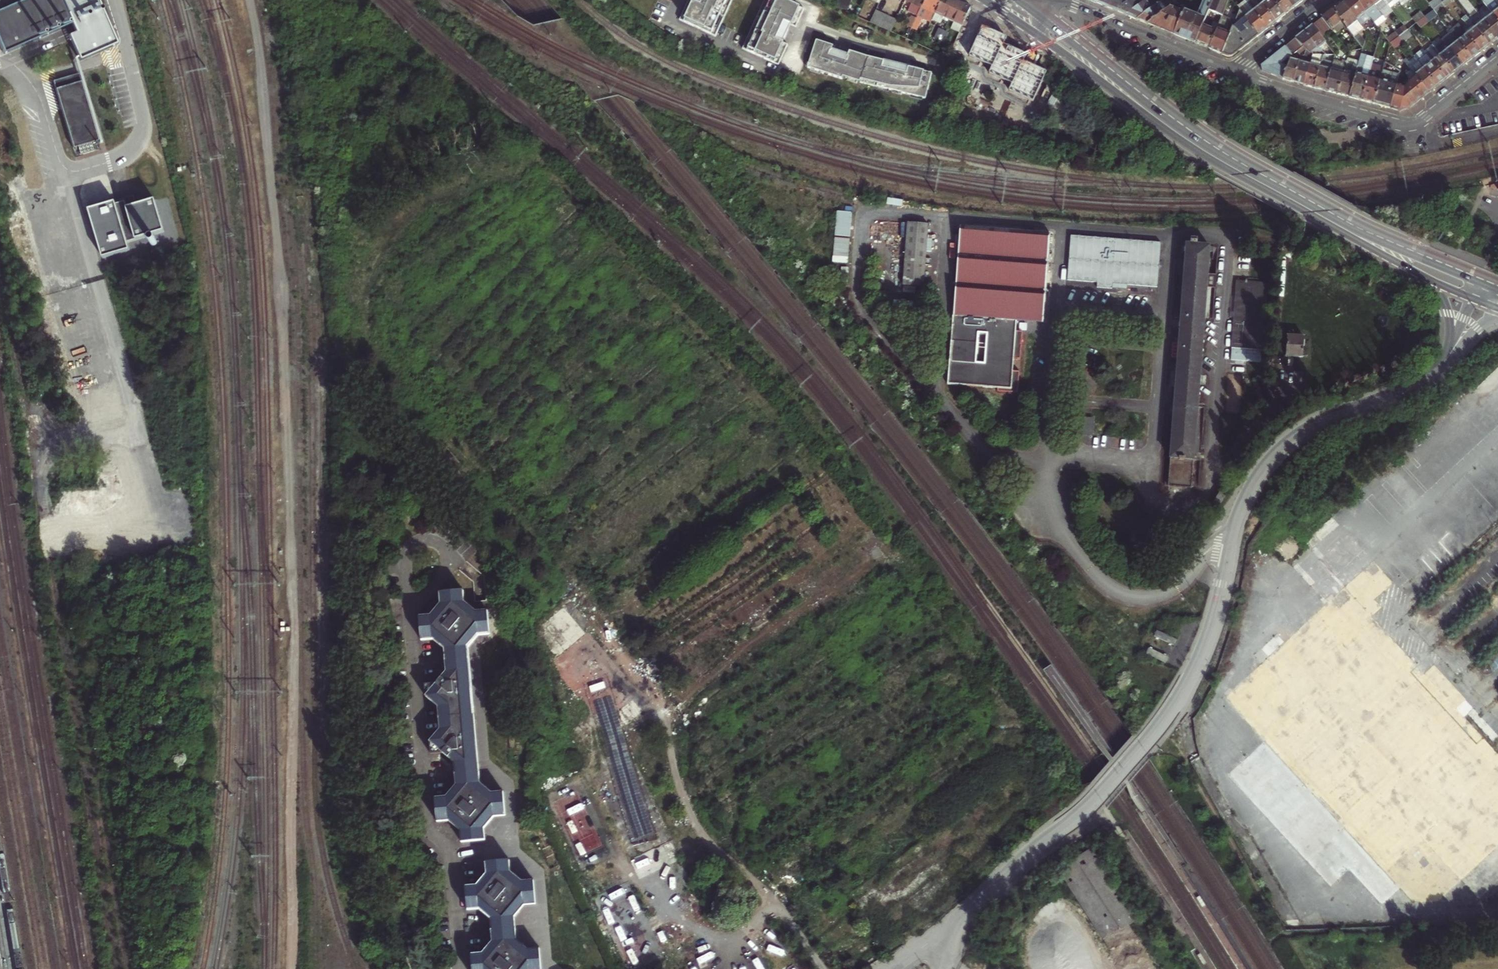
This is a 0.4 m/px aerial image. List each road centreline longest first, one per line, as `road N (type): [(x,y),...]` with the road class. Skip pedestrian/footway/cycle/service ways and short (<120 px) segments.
road 1 (residential): [(953,926),(1081,815),(1163,723),(1202,653),(1237,518),(1271,458),(1314,425),(1428,378)]
road 2 (residential): [(461,968),(451,860),(424,814),(413,610)]
road 3 (tertiary): [(1497,60),(1407,127),(1235,72)]
road 4 (primary): [(1351,232),(1173,128)]
road 5 (tertiary): [(1235,72),(1064,2),(1047,3)]
road 6 (primary): [(1173,128),(1036,11)]
road 7 (primary): [(1042,38),(1173,128)]
road 8 (primary): [(1495,290),(1351,232)]
road 9 (residential): [(413,610),(451,557),(422,538),(408,558)]

